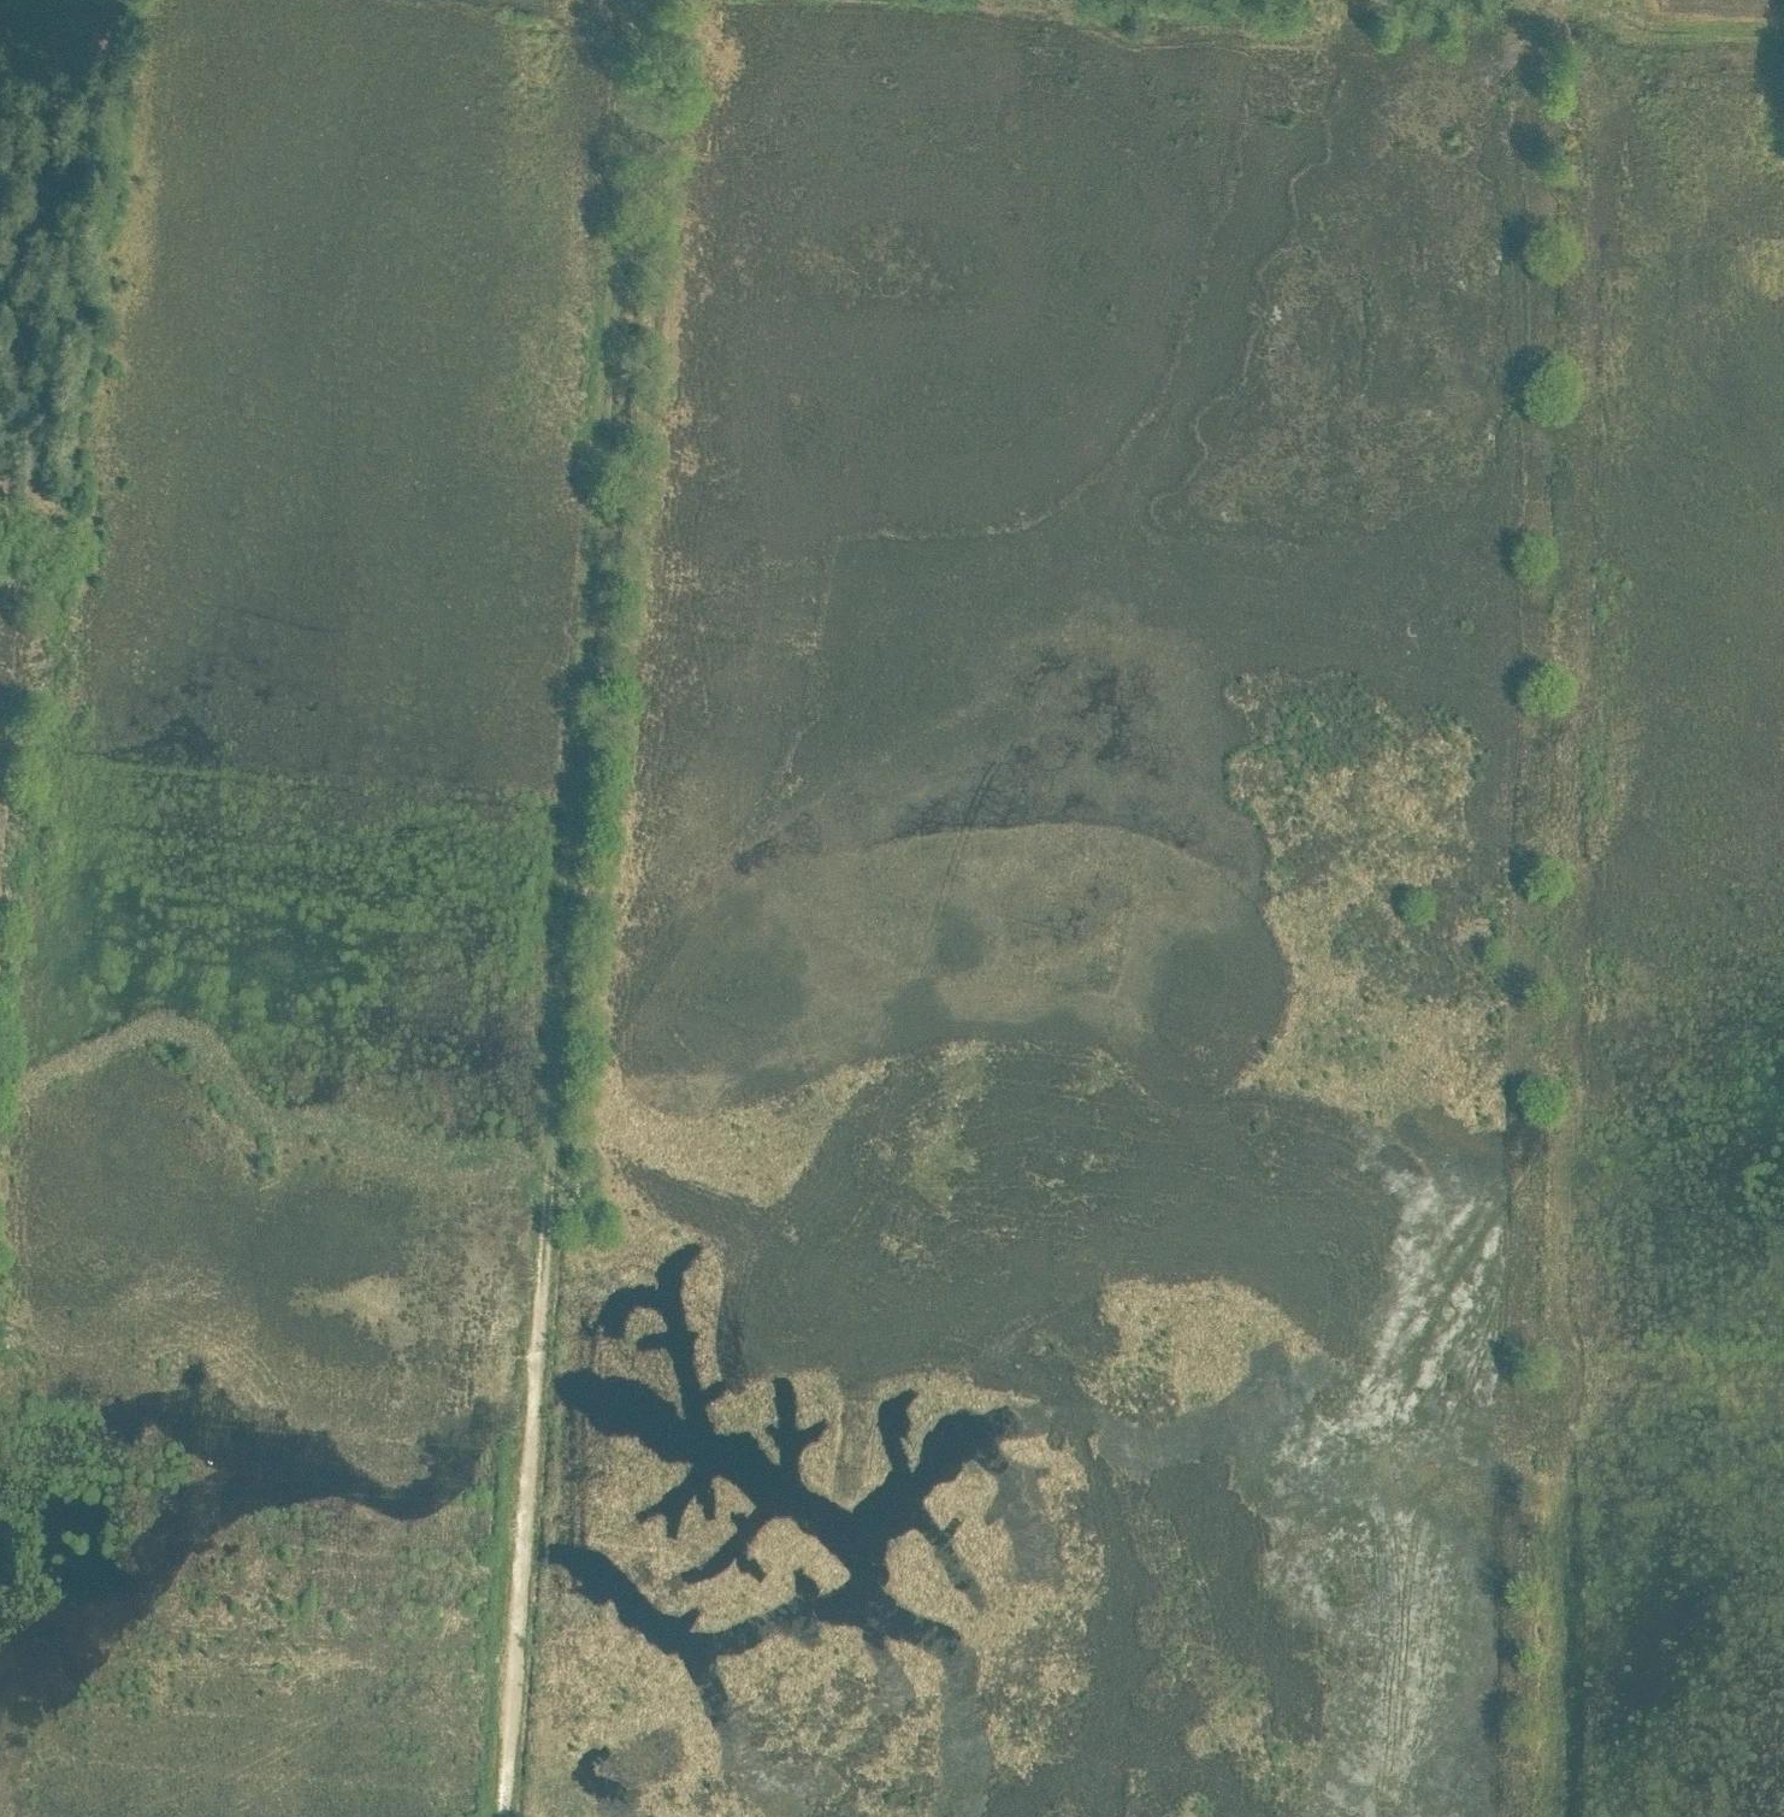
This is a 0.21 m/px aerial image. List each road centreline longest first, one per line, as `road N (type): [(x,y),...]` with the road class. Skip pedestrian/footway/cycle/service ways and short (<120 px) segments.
road 1 (track): [(500,1816),(641,0)]

